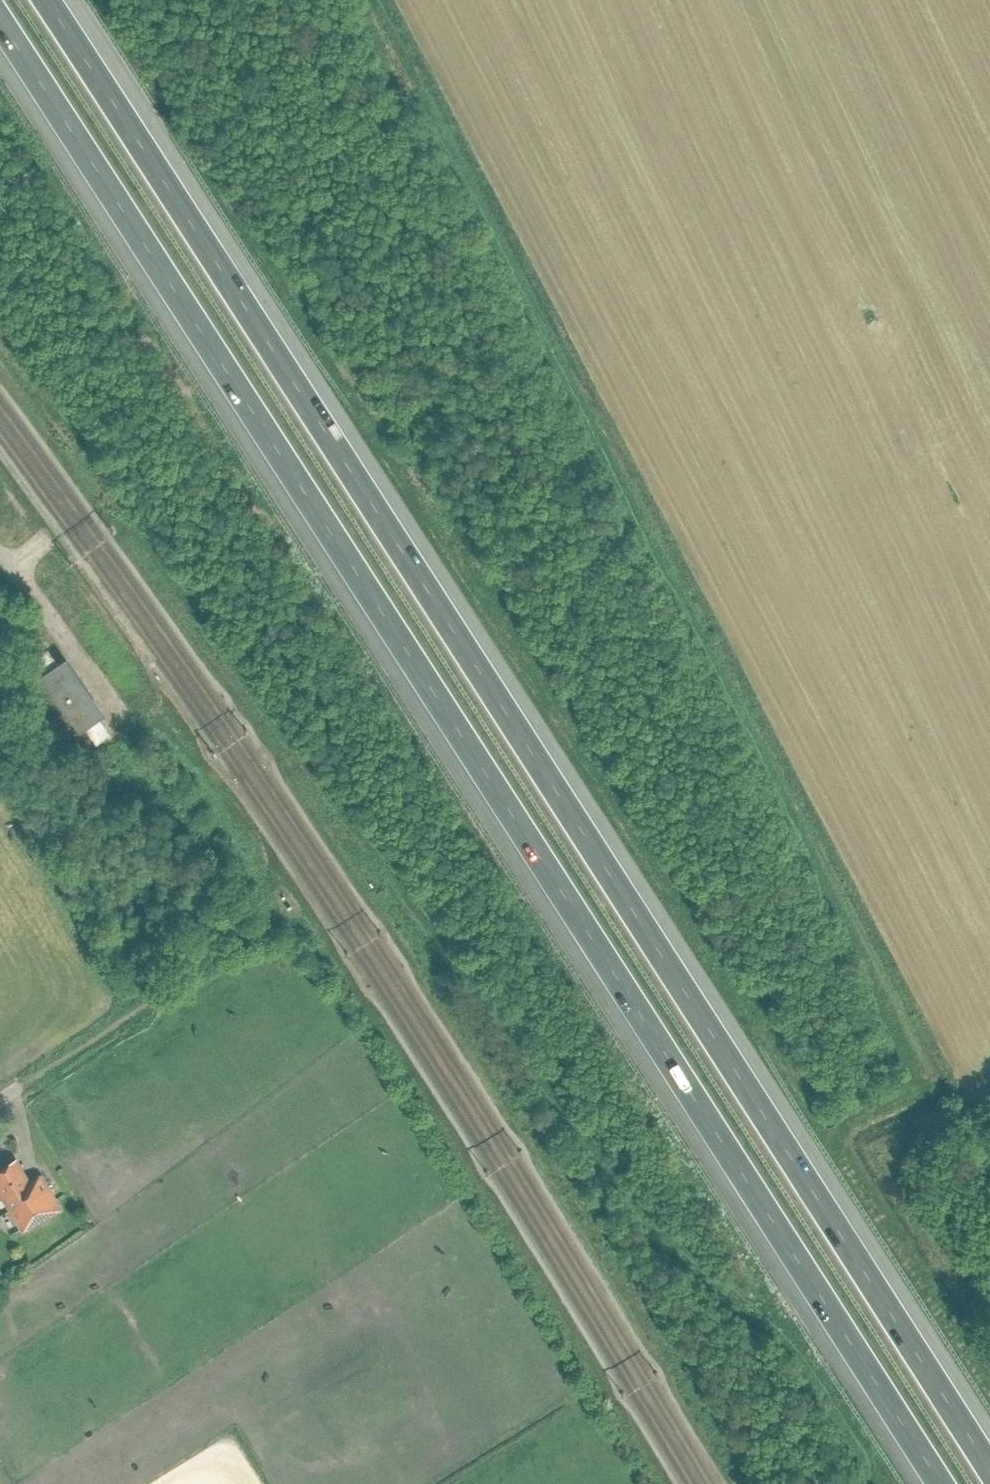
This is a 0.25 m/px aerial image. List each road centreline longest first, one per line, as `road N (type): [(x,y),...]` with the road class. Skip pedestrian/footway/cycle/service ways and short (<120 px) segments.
road 1 (motorway): [(0,26),(550,865),(941,1483)]
road 2 (motorway): [(989,1449),(776,1108),(44,0)]
road 3 (track): [(17,1086),(232,946)]

